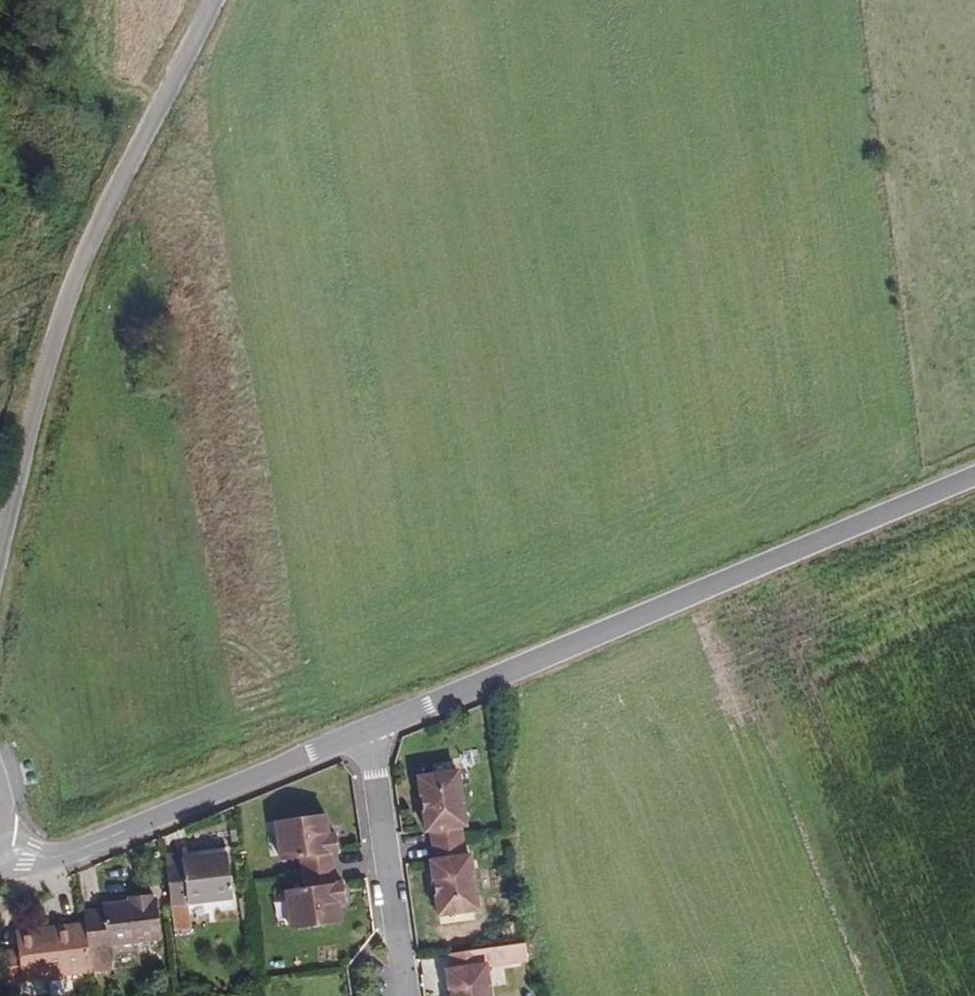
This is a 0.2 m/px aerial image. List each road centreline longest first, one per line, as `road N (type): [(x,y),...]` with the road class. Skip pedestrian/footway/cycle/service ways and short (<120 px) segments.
road 1 (unclassified): [(369,730),(974,477)]
road 2 (tertiary): [(0,537),(23,428),(72,290),(210,0)]
road 3 (unclassified): [(0,847),(64,855),(369,730)]
road 4 (residential): [(403,995),(369,730)]

